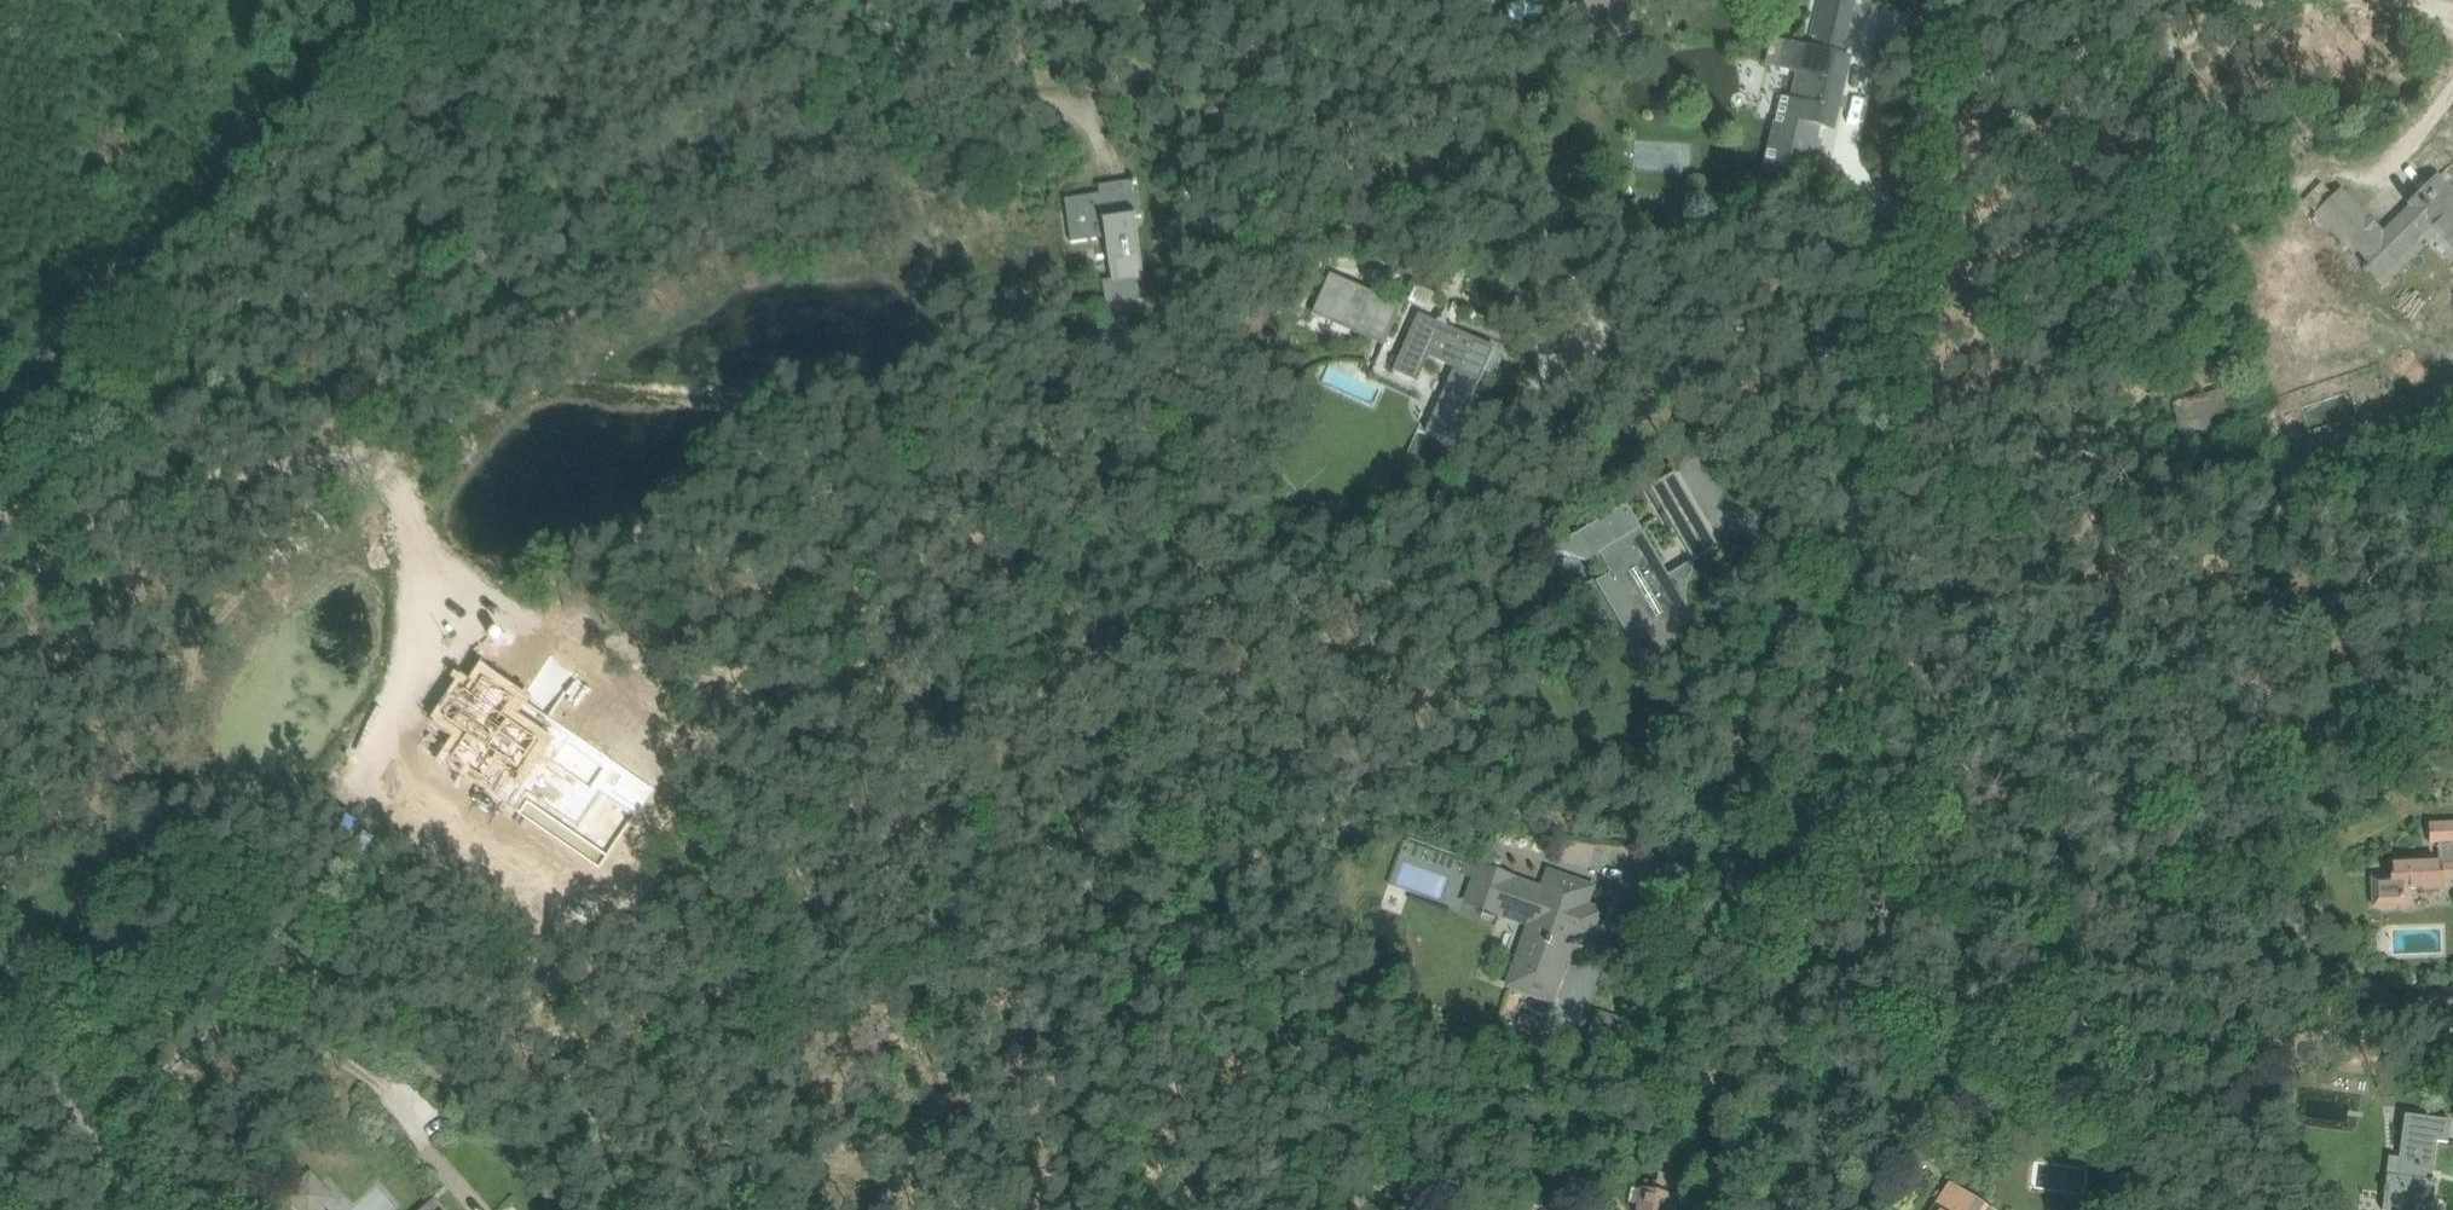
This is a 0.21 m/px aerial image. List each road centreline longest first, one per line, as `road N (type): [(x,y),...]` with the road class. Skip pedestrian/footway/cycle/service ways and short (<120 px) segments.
road 1 (unclassified): [(1785,1209),(1940,0)]
road 2 (unclassified): [(0,483),(65,412),(125,363),(183,352),(324,352),(360,341),(1015,0)]
road 3 (unclassified): [(168,1209),(0,980)]

